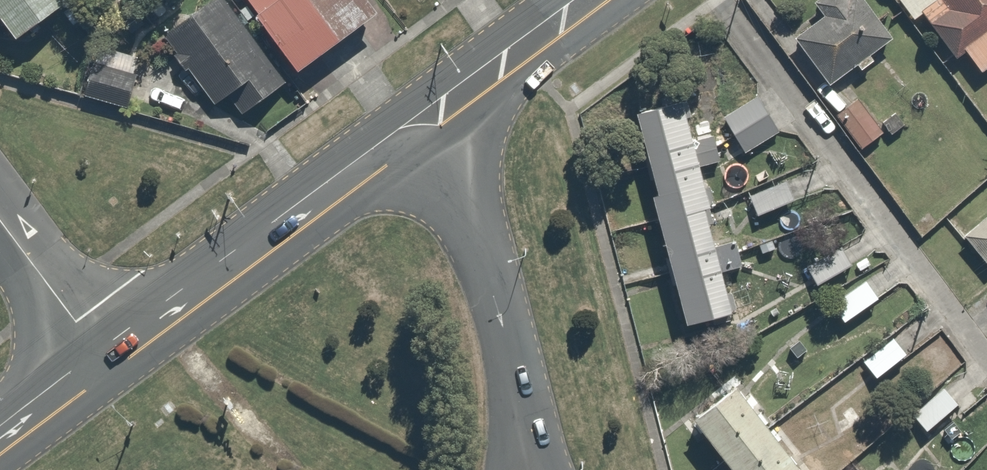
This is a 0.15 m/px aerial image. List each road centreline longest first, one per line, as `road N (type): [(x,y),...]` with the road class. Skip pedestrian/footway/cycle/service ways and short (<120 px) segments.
road 1 (secondary): [(101,361),(410,136)]
road 2 (secondary): [(410,136),(461,200),(501,323),(518,414)]
road 3 (secondary): [(410,136),(590,0)]
road 4 (tertiary): [(101,361),(0,222)]
road 5 (secondary): [(0,439),(101,361)]

